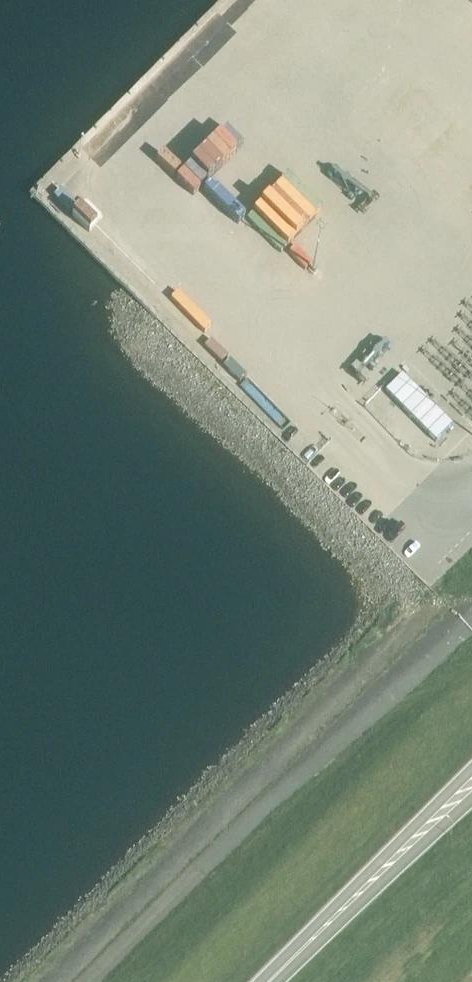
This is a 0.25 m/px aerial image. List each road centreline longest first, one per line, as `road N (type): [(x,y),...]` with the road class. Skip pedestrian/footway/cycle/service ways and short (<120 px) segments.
road 1 (tertiary): [(275,981),(471,792)]

